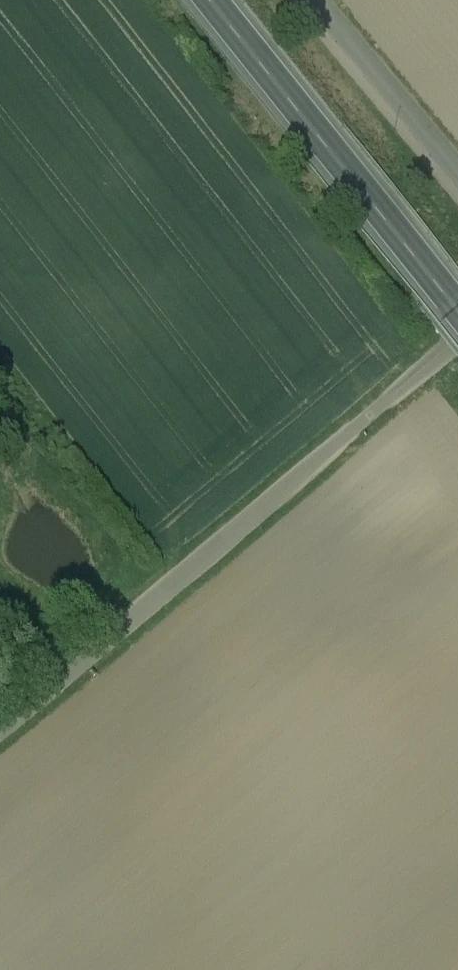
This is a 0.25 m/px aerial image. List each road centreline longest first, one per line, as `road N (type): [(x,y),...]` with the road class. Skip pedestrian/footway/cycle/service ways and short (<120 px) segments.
road 1 (unclassified): [(0,725),(457,343)]
road 2 (primary): [(208,0),(457,316)]
road 3 (residential): [(317,0),(457,168)]

